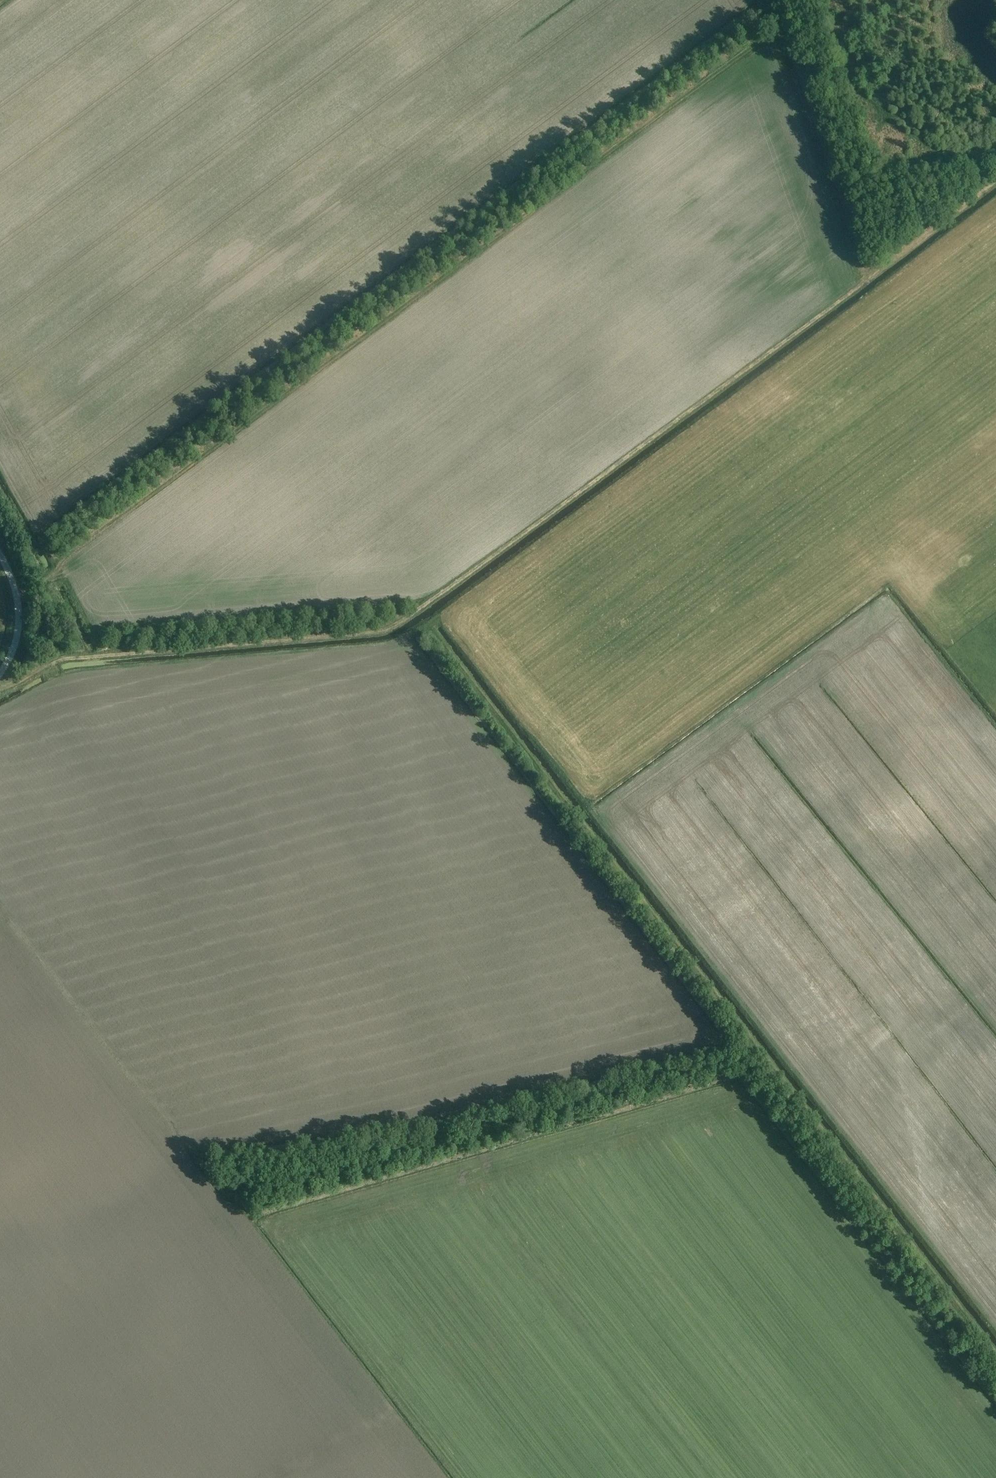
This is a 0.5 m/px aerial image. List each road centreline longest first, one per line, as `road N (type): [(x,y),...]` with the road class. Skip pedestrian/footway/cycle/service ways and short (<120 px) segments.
road 1 (unclassified): [(0,670),(18,616),(0,556)]

